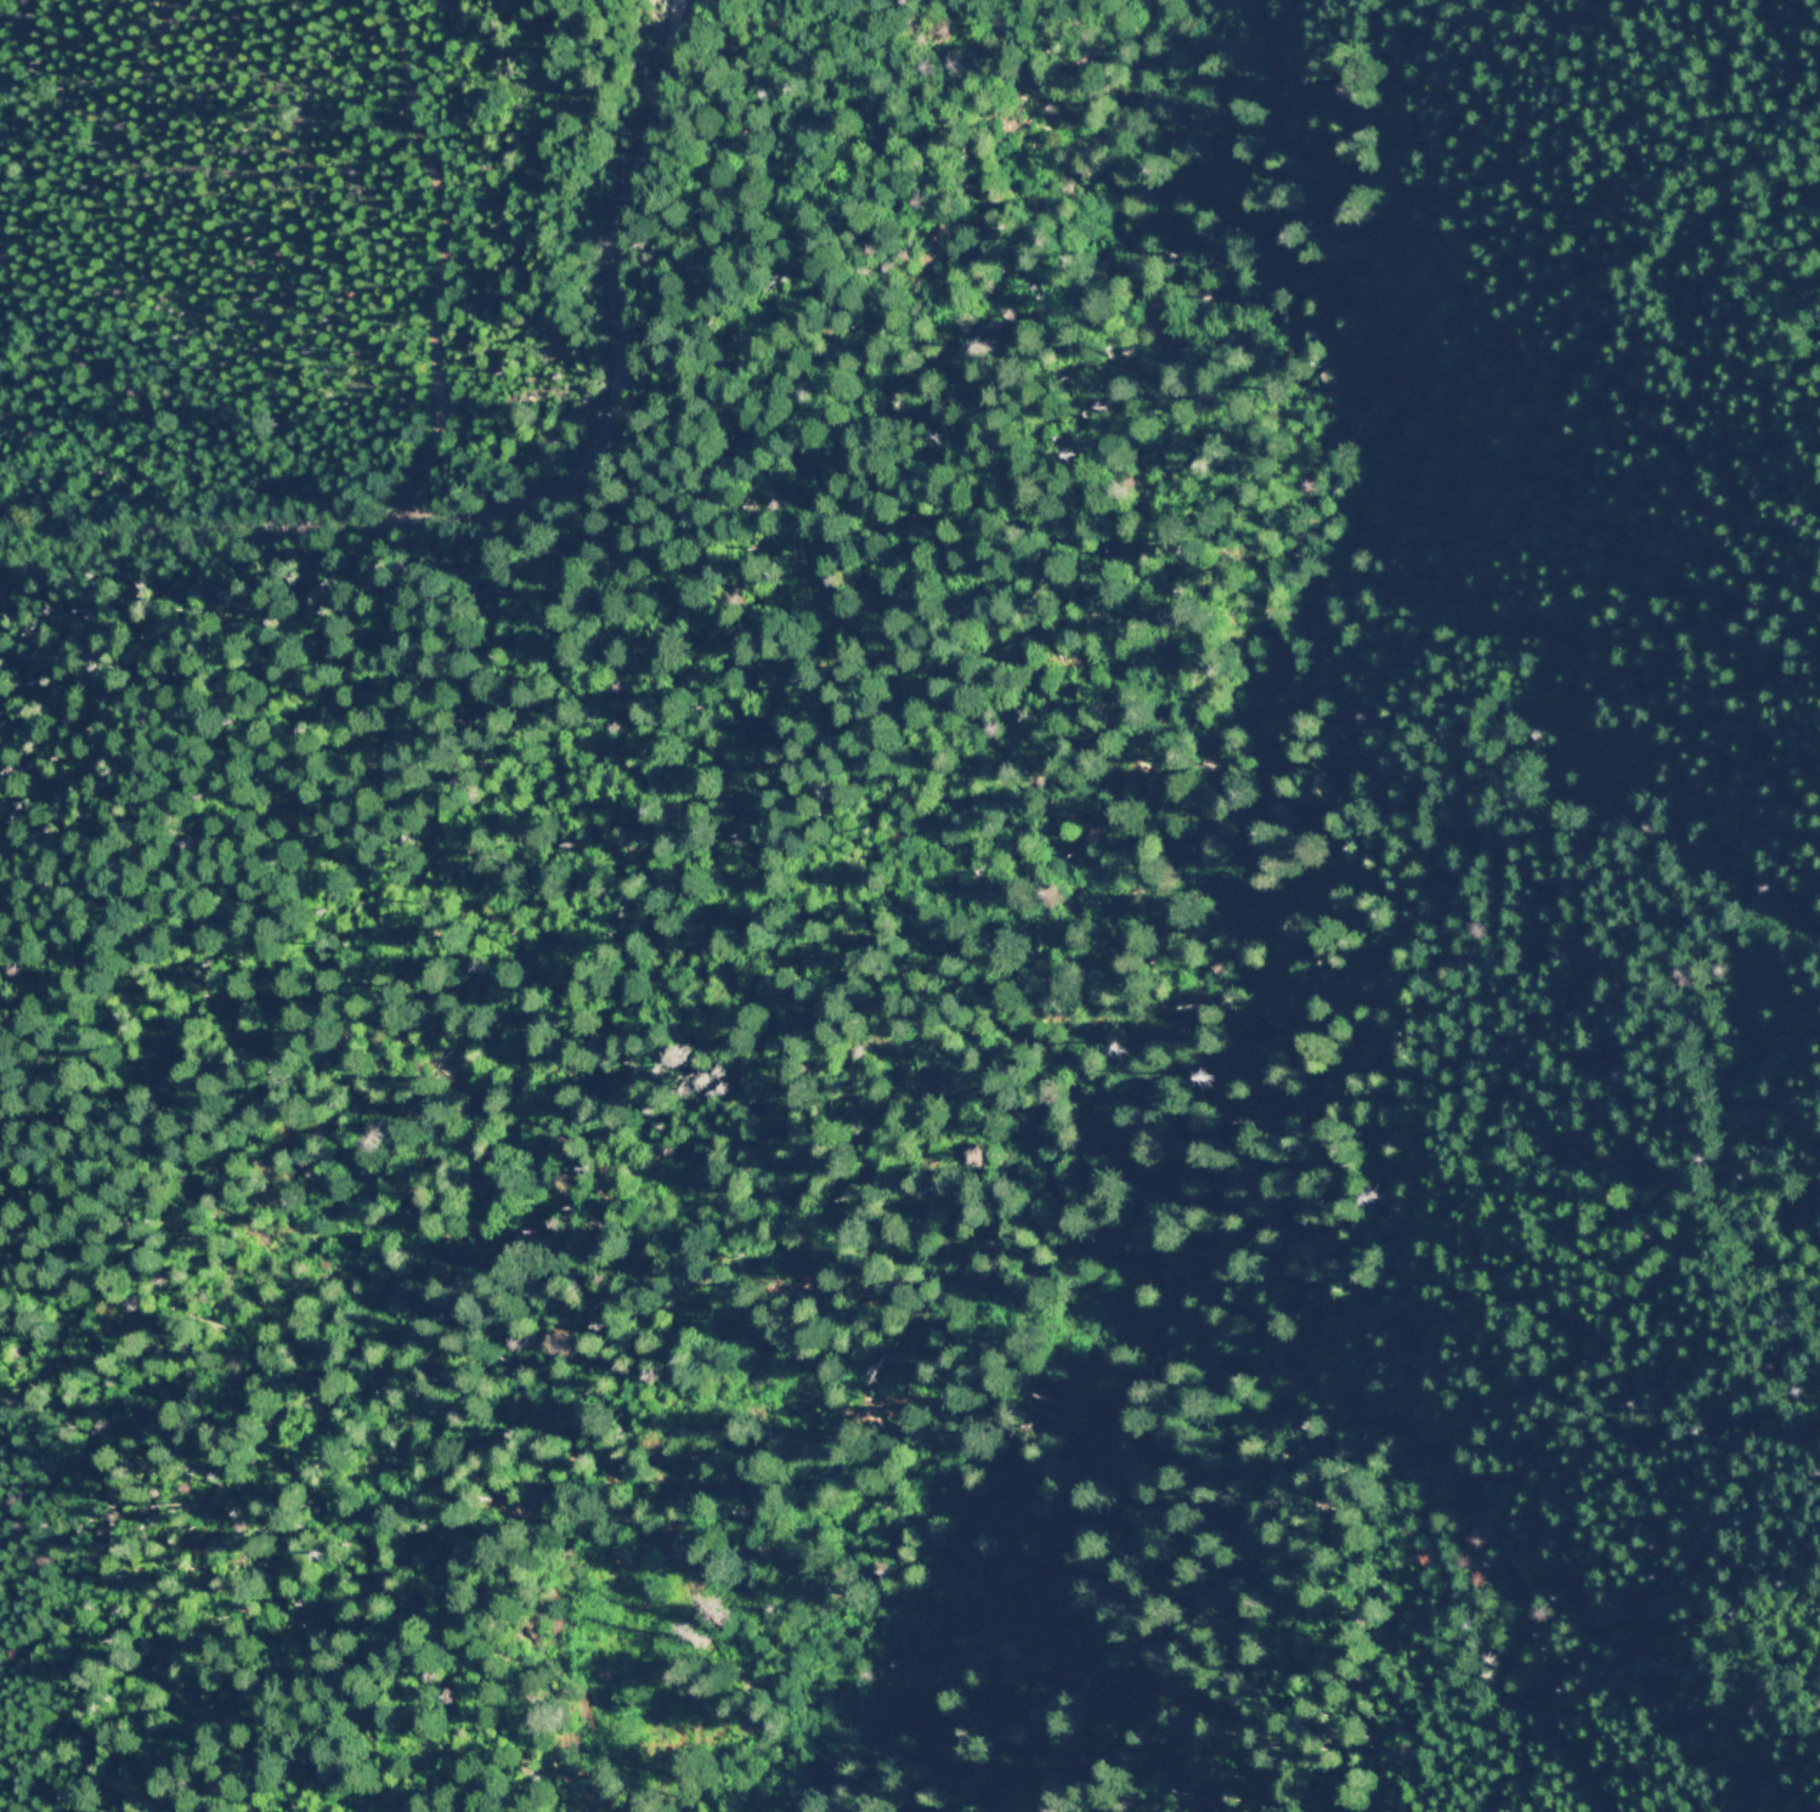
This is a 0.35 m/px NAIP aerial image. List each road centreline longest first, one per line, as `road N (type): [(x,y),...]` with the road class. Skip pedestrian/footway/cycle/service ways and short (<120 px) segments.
road 1 (residential): [(563,0),(459,313),(366,393),(0,502)]
road 2 (track): [(1586,1557),(1819,1476)]

